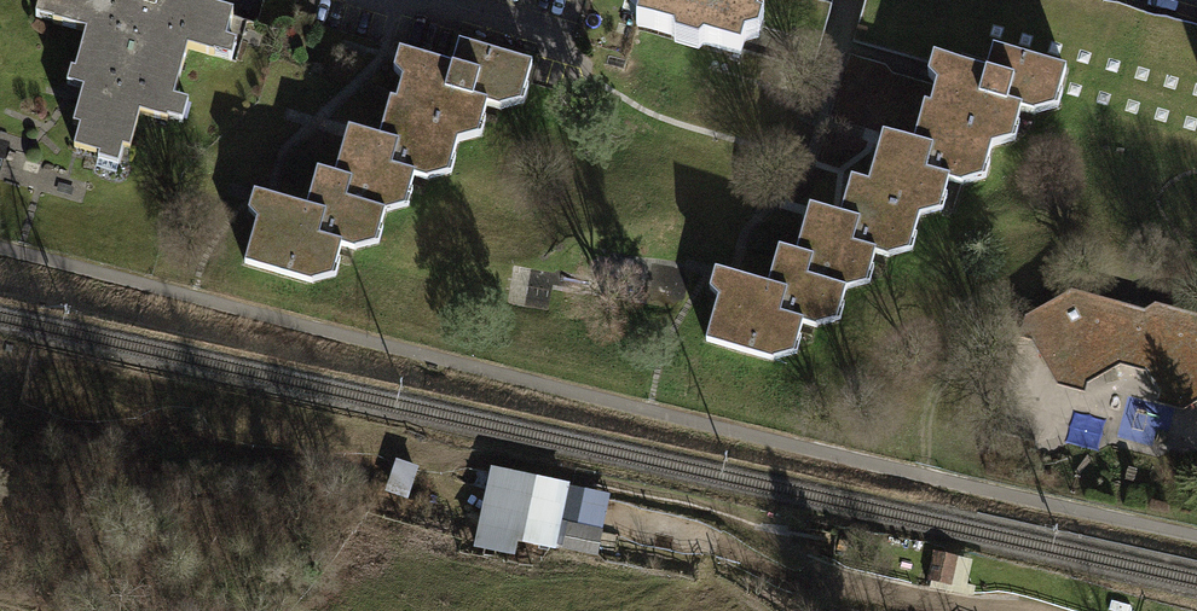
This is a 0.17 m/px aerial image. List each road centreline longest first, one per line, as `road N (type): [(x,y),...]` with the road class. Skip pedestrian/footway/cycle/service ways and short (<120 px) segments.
road 1 (track): [(975,610),(818,581),(745,521),(588,488)]

